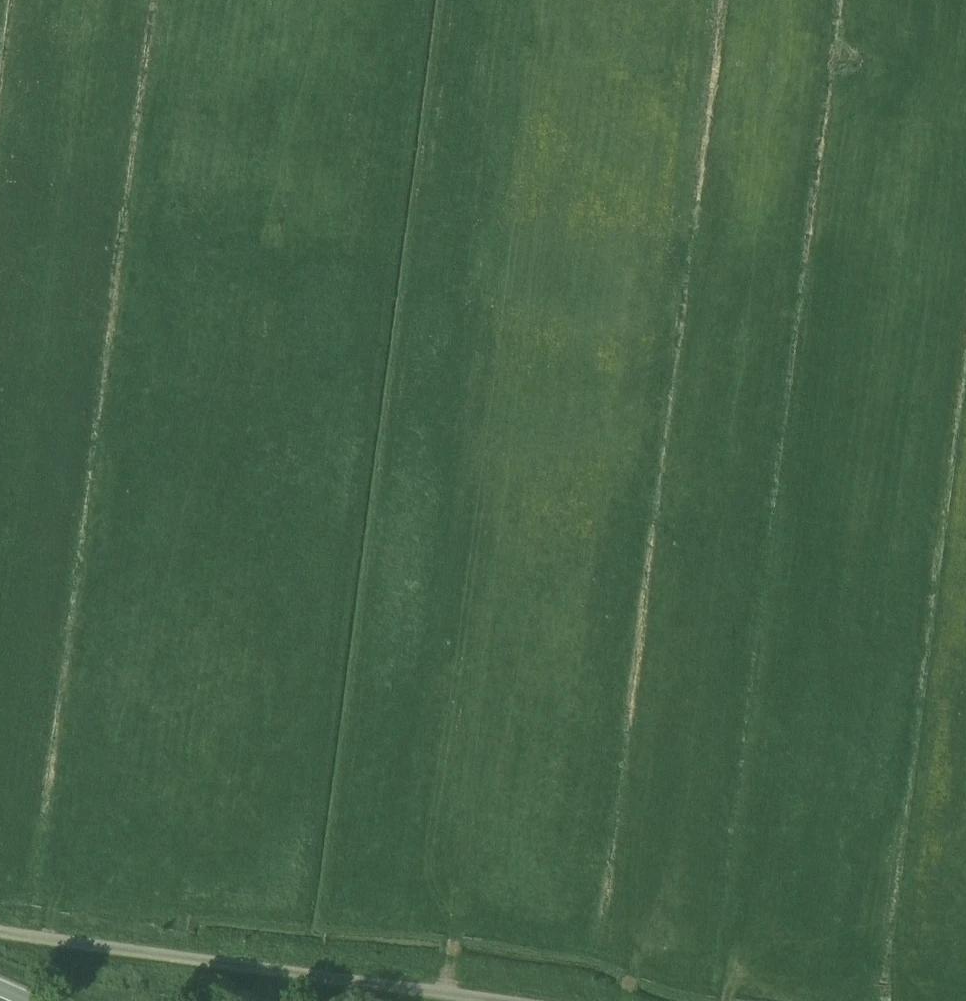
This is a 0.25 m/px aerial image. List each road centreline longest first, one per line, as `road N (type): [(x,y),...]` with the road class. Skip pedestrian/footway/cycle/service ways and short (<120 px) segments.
road 1 (unclassified): [(0,924),(533,1000)]

